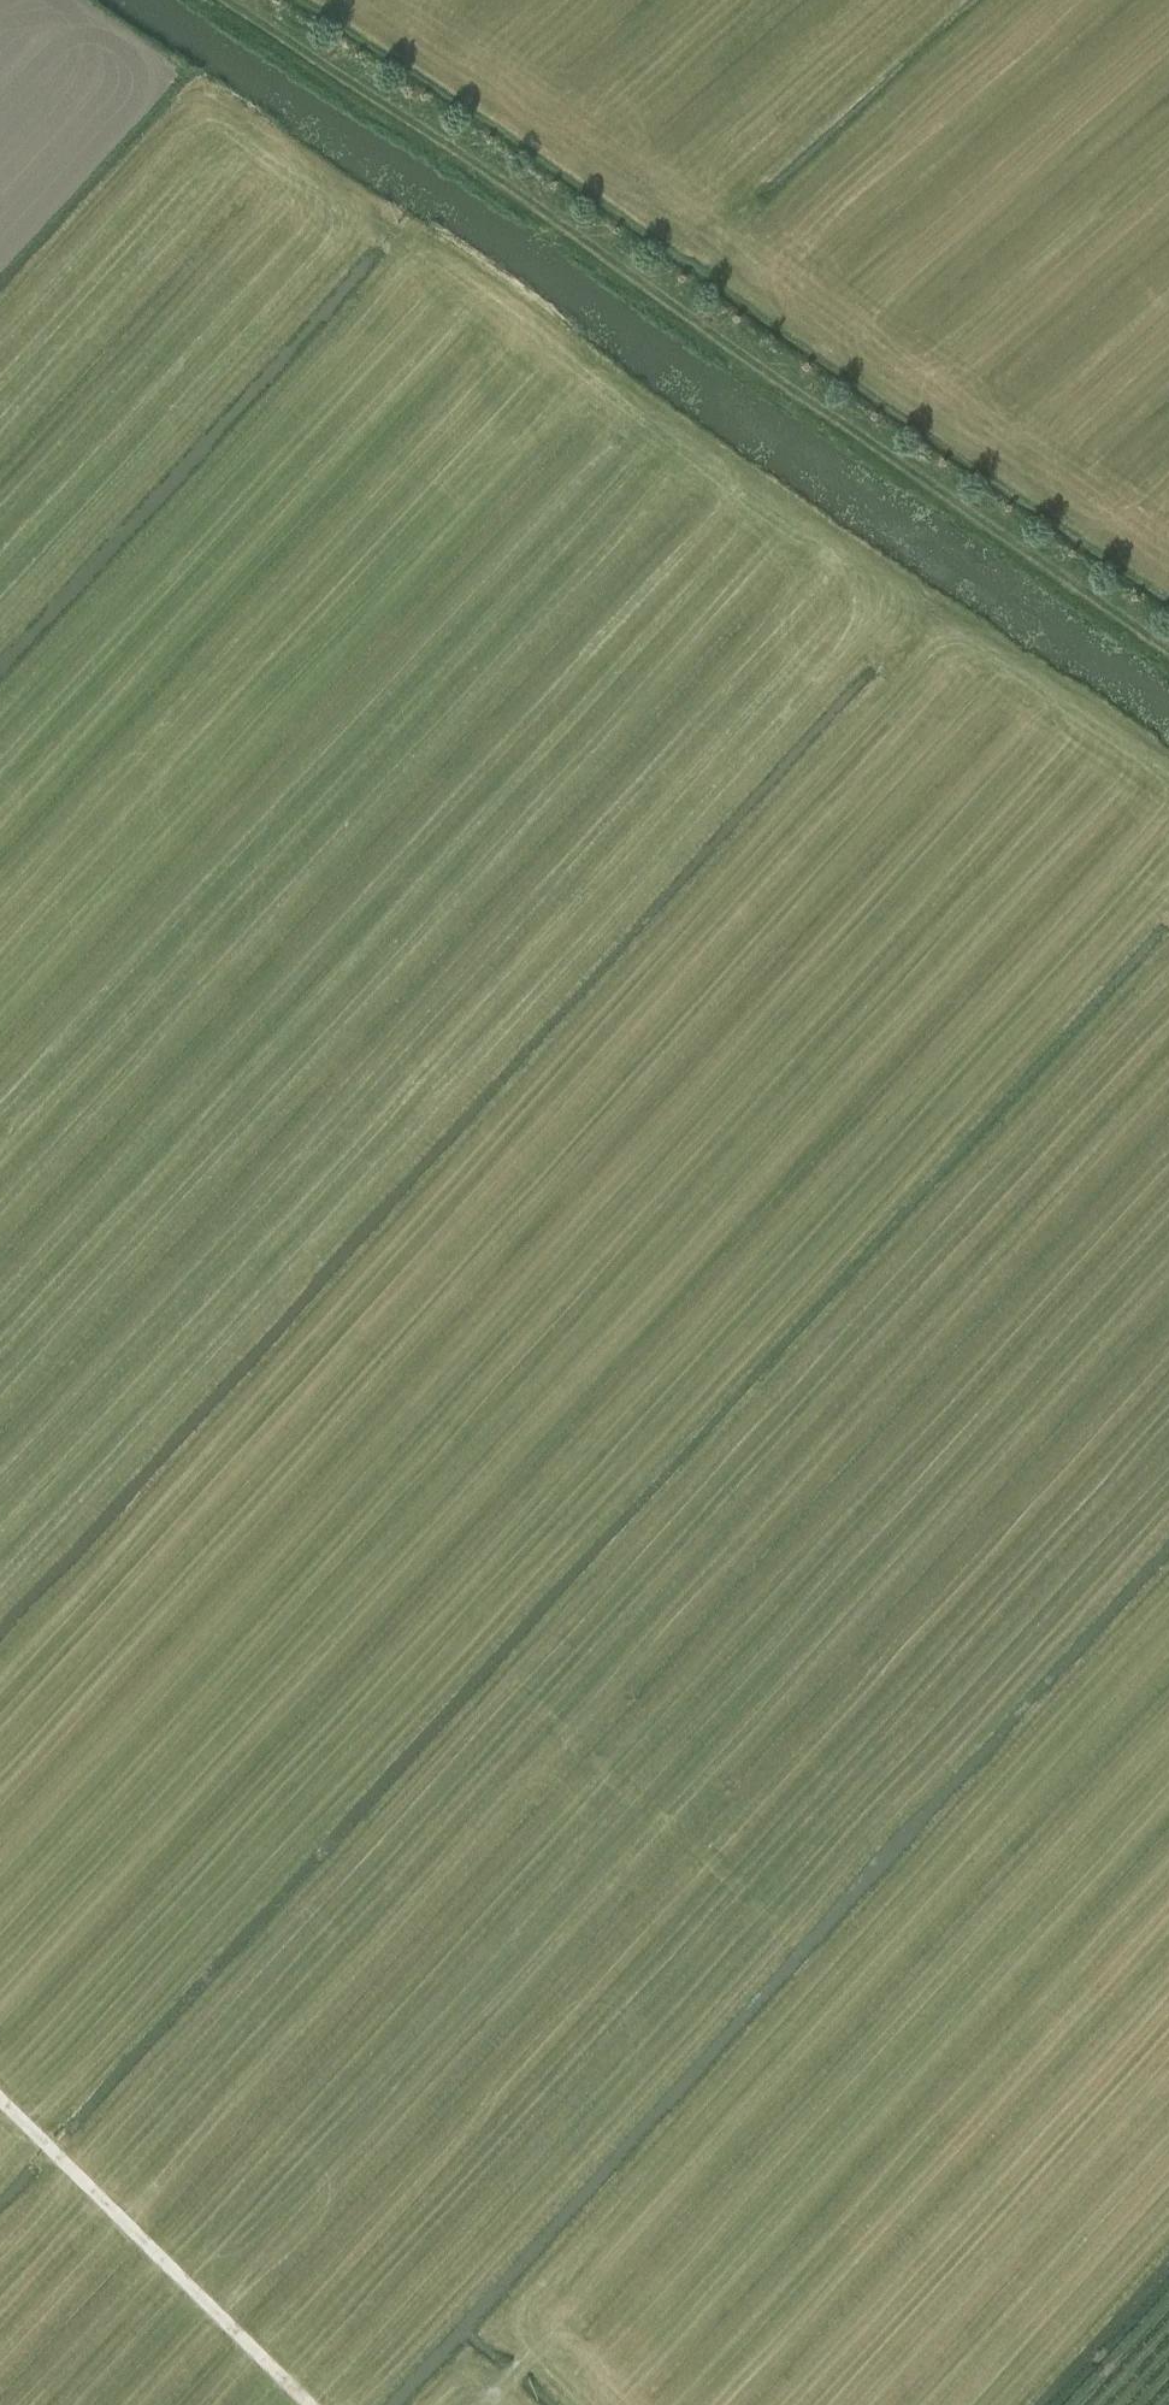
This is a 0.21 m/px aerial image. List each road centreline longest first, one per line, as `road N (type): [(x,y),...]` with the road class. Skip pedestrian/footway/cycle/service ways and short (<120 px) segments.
road 1 (track): [(0,2101),(309,2404)]

